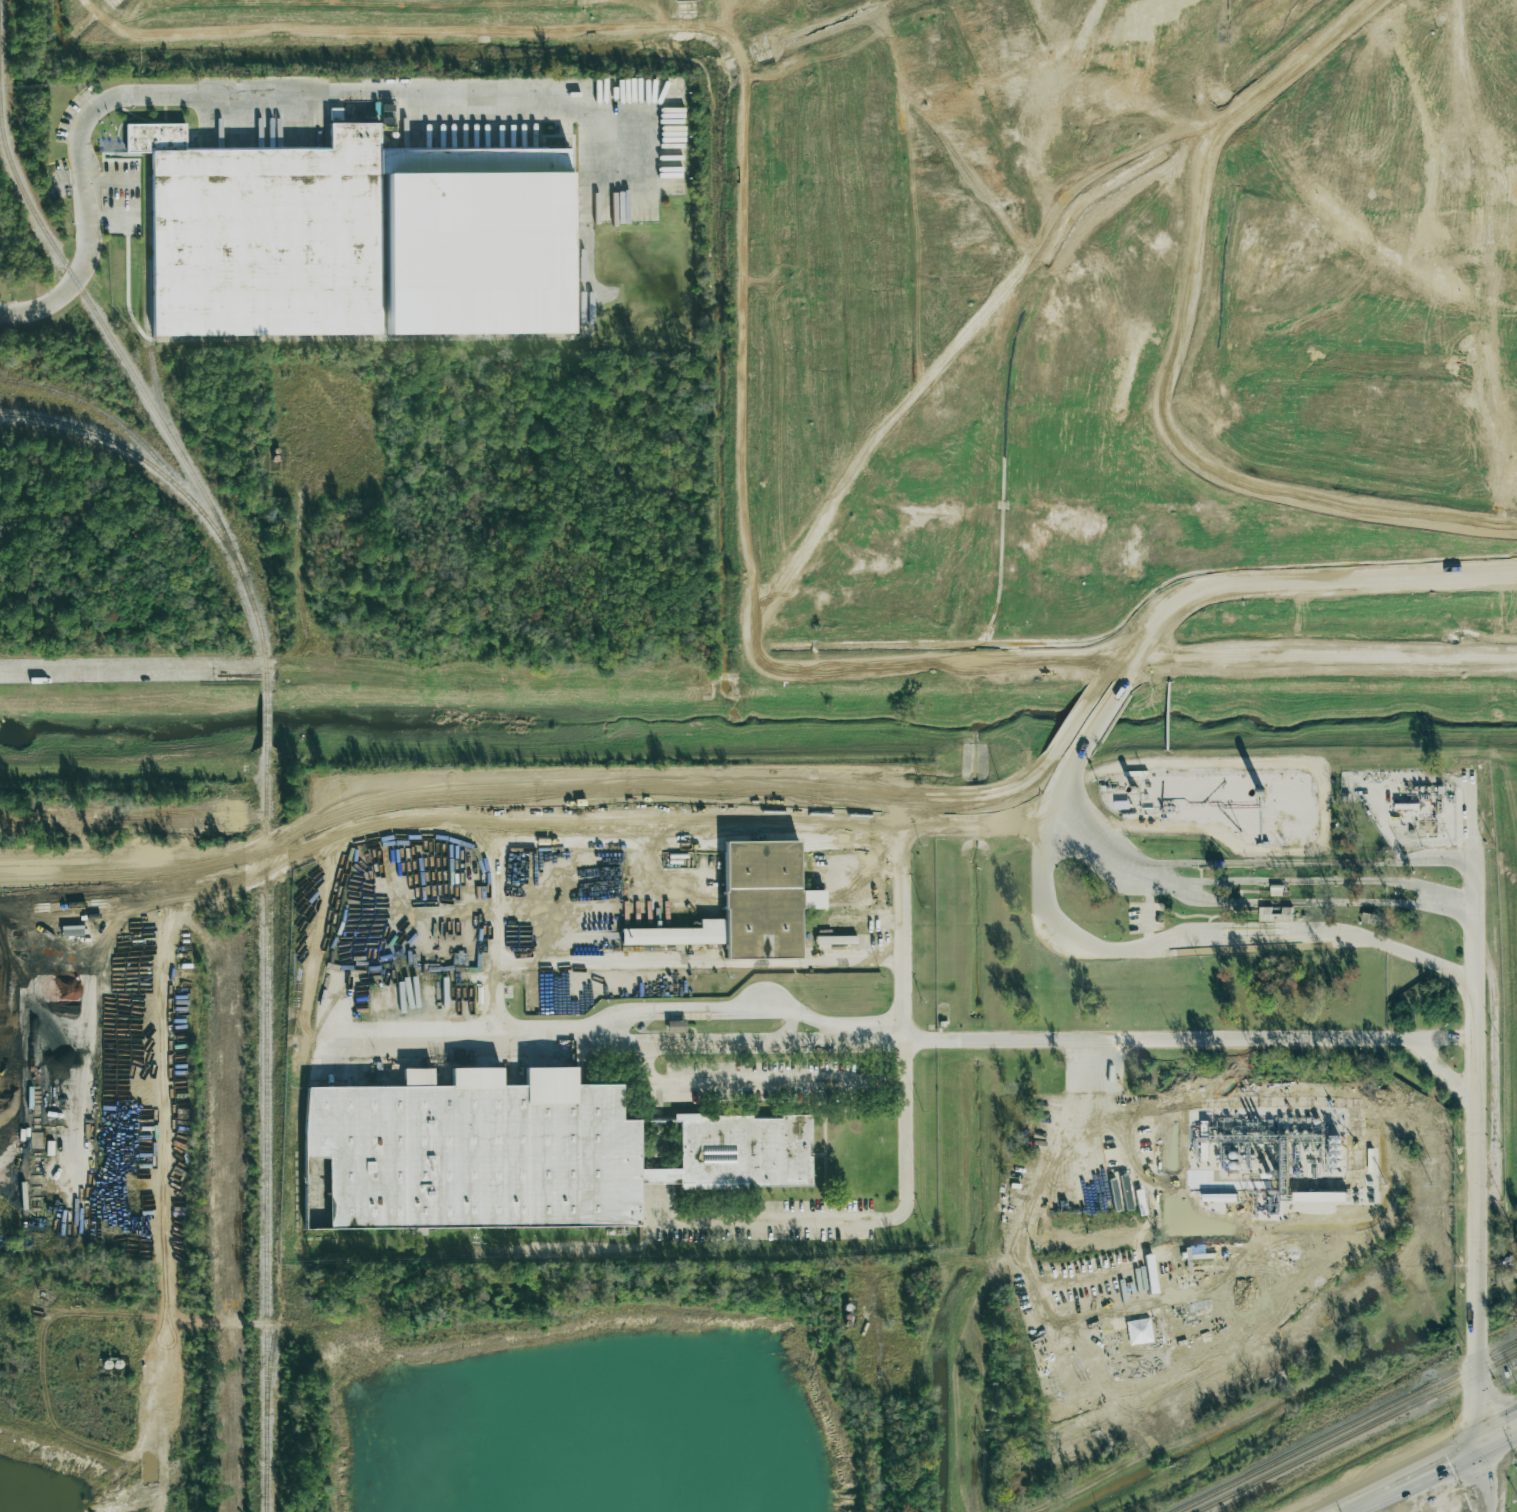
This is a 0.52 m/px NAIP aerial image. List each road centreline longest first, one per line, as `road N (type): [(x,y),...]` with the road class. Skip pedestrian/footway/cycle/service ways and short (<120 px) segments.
road 1 (residential): [(0,672),(258,669)]
road 2 (primary): [(1372,1485),(1487,1436)]

